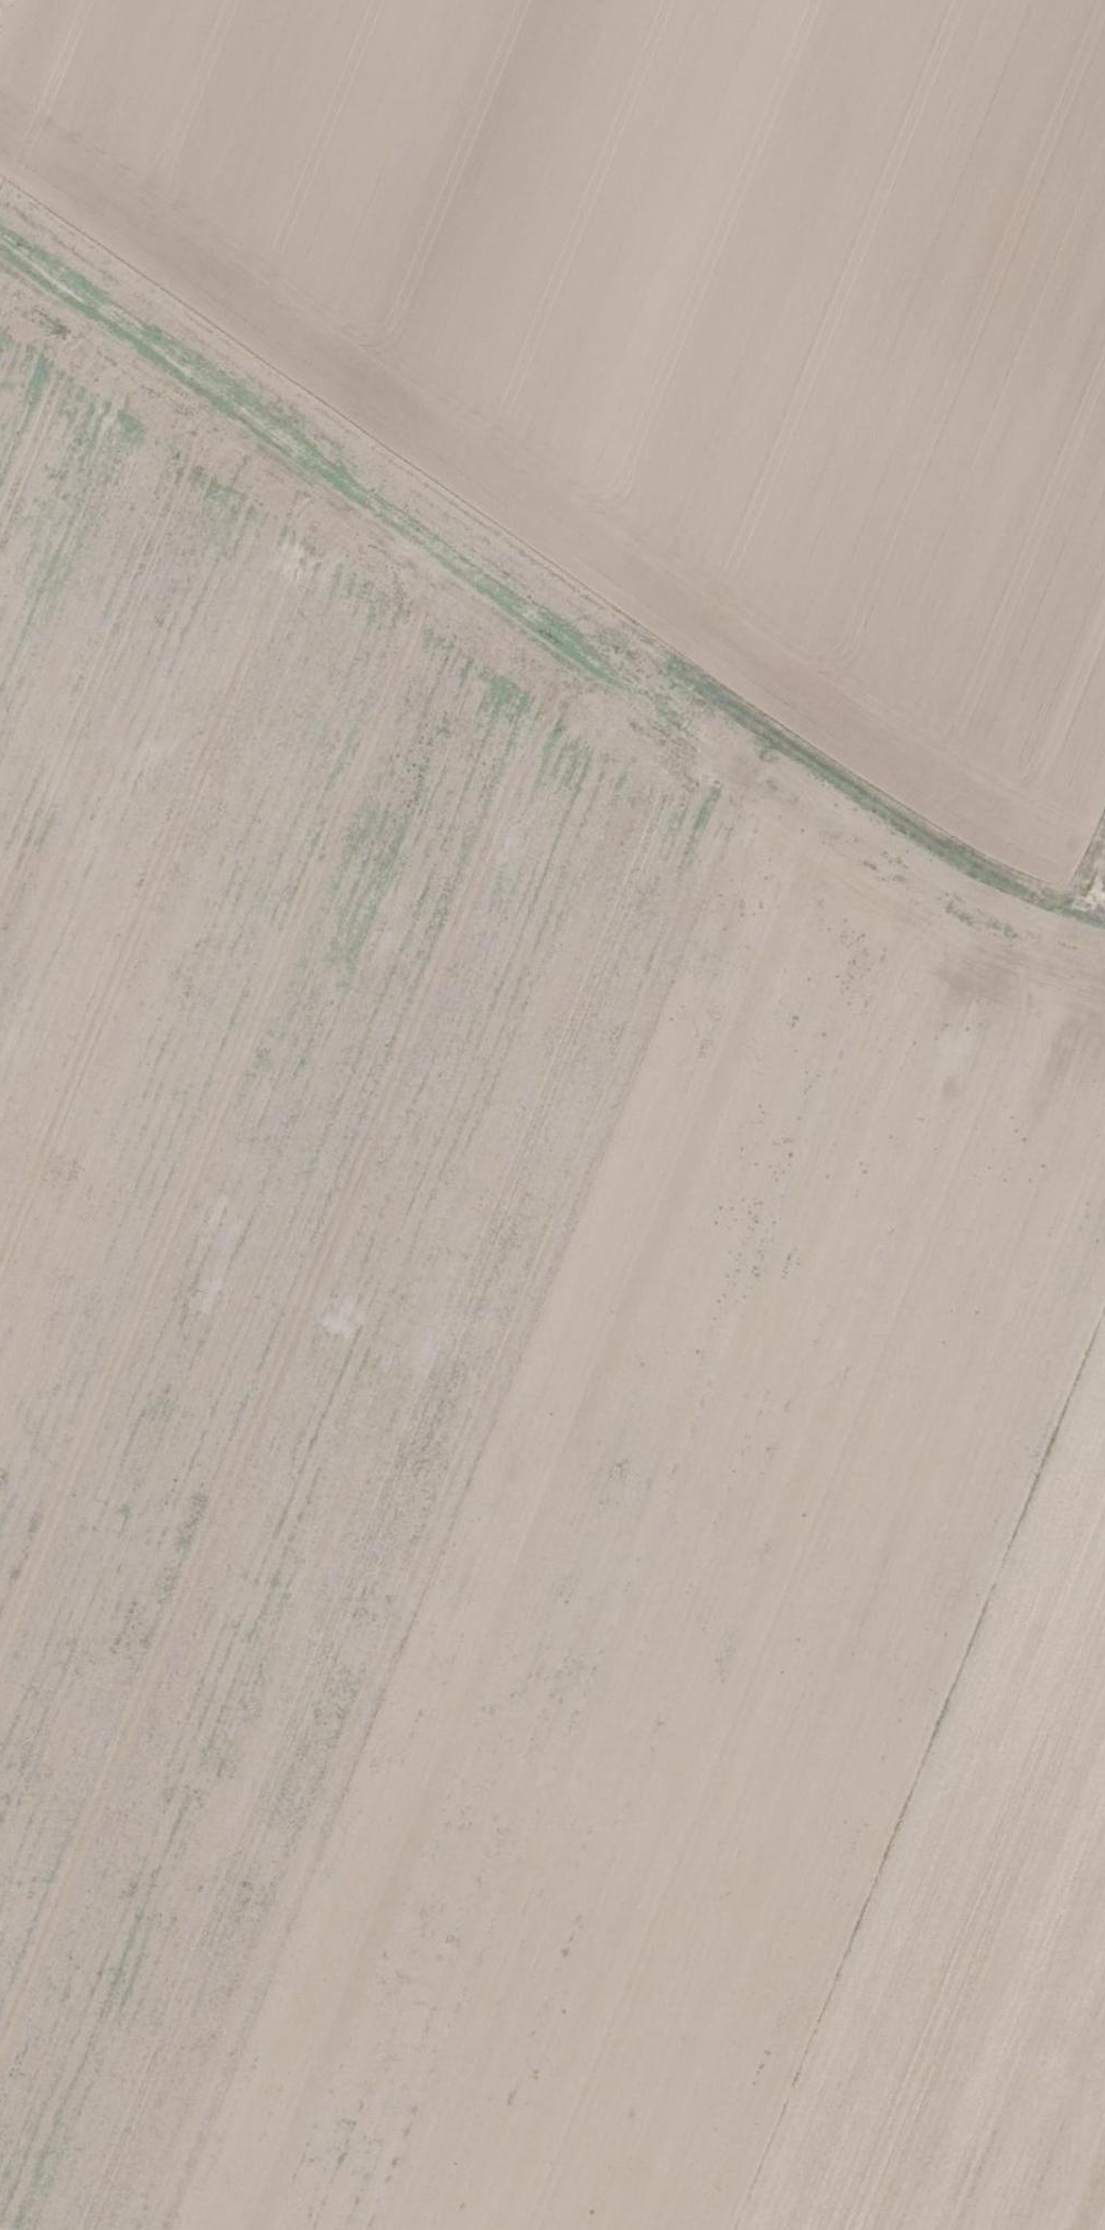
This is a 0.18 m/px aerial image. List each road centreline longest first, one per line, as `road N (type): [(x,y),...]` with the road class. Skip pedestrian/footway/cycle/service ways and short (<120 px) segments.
road 1 (track): [(1104,799),(1058,914),(1104,926)]

